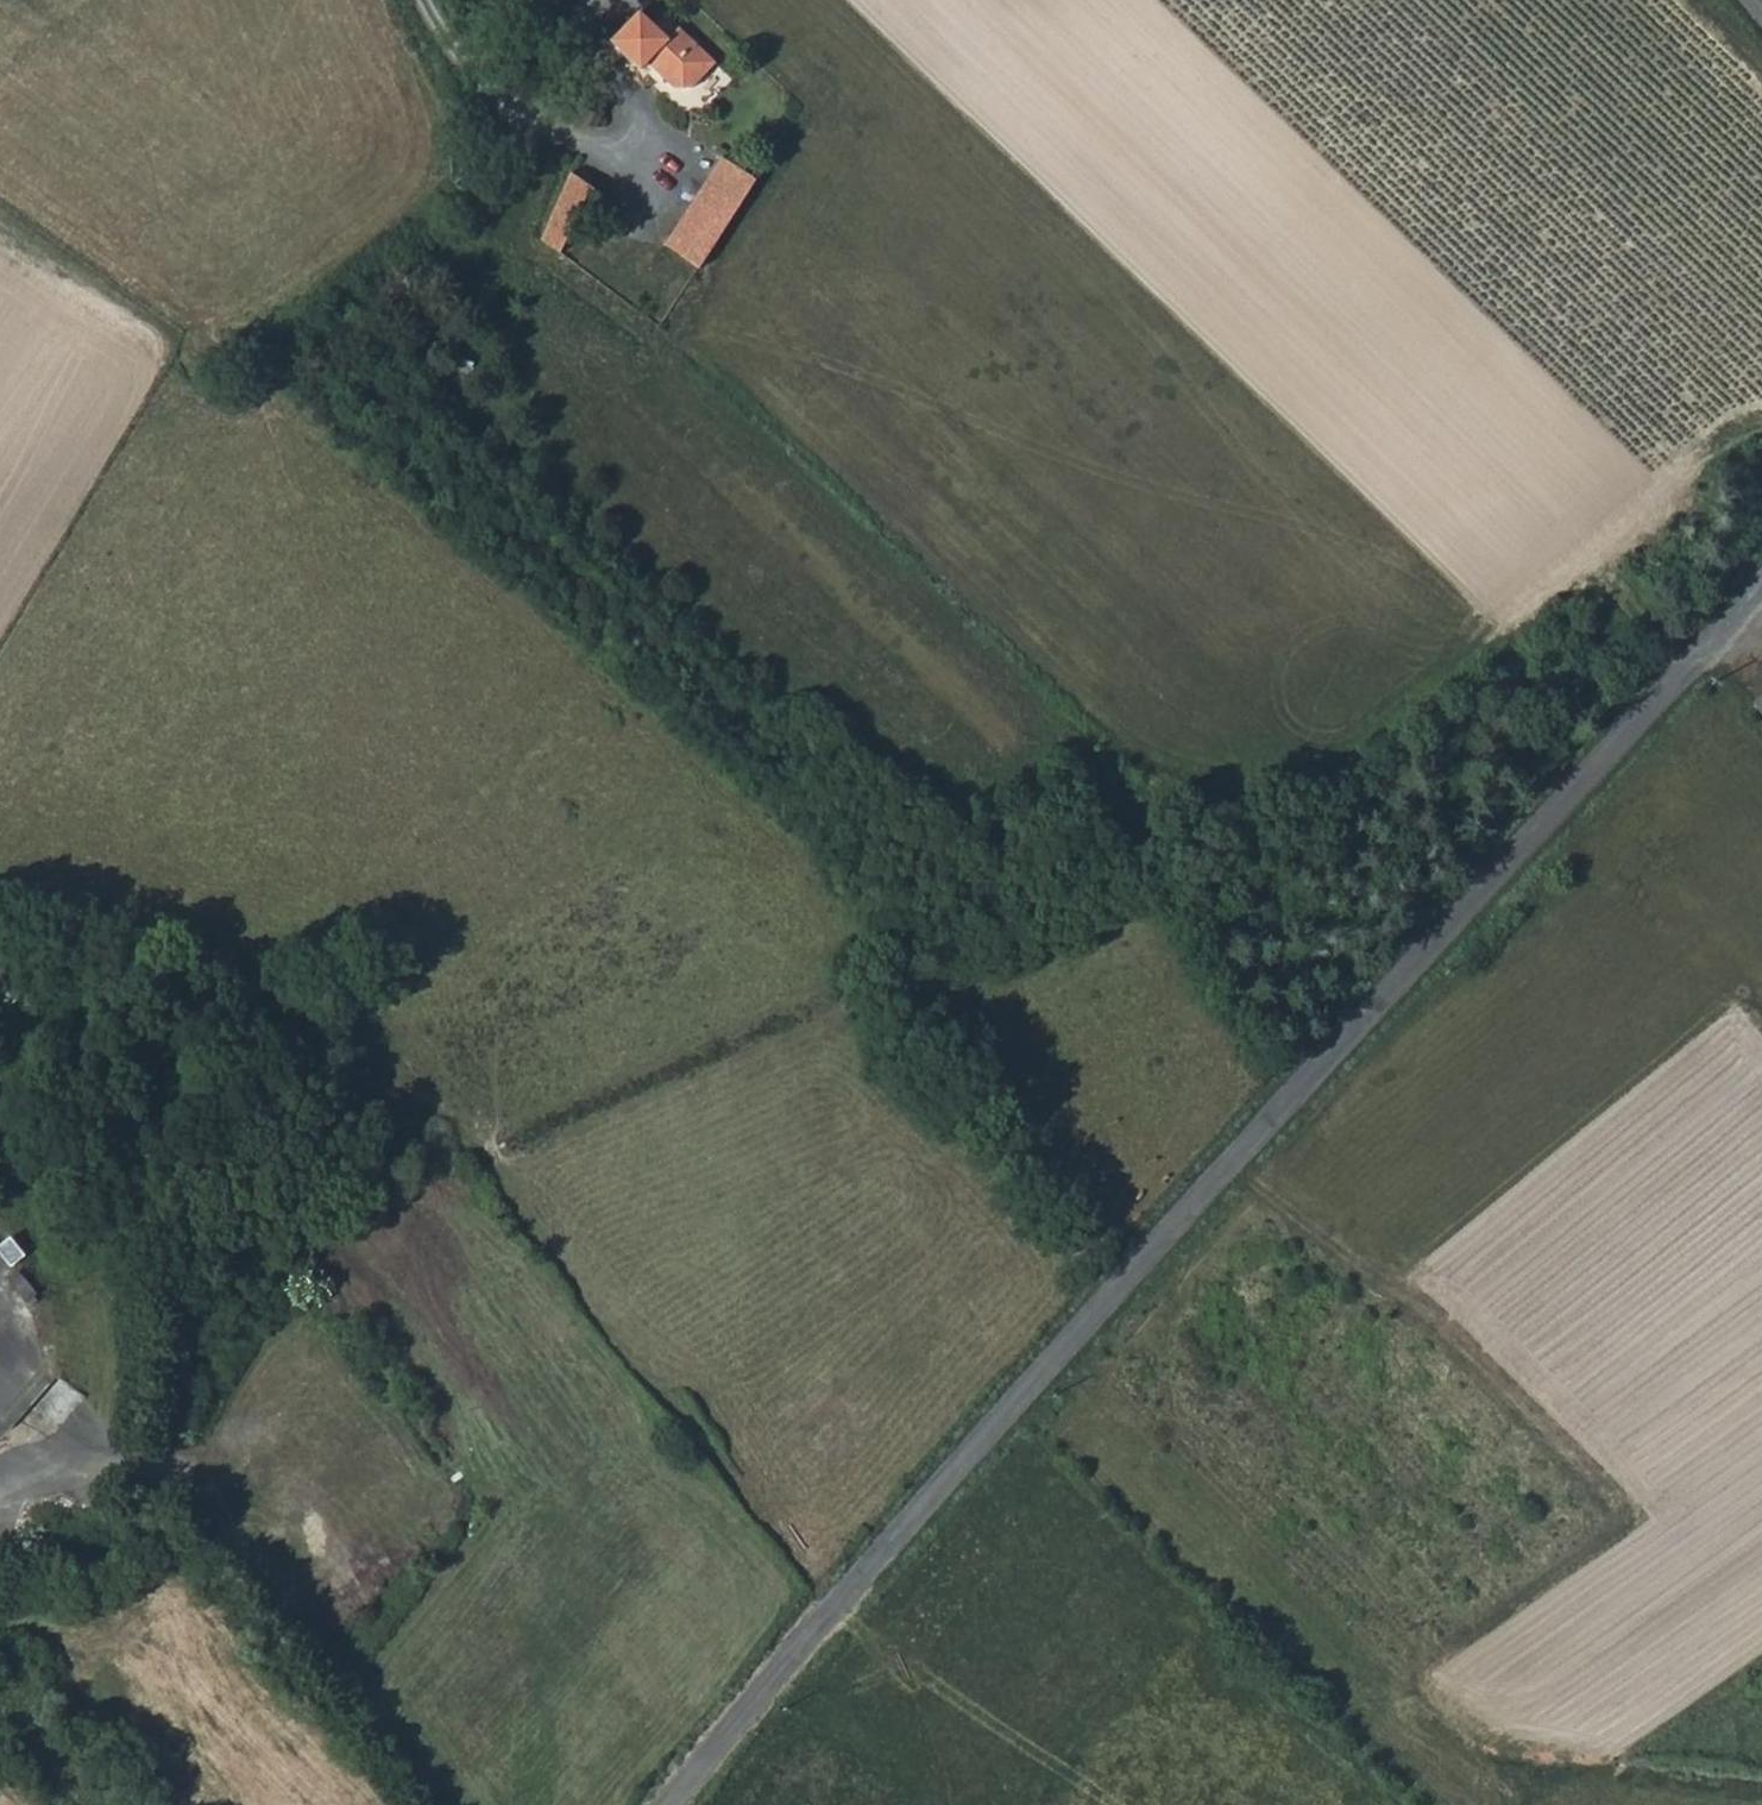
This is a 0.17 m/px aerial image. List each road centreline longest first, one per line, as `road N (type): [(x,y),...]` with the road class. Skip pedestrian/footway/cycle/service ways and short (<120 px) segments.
road 1 (unclassified): [(1761,597),(1616,738),(950,1467),(668,1804)]

